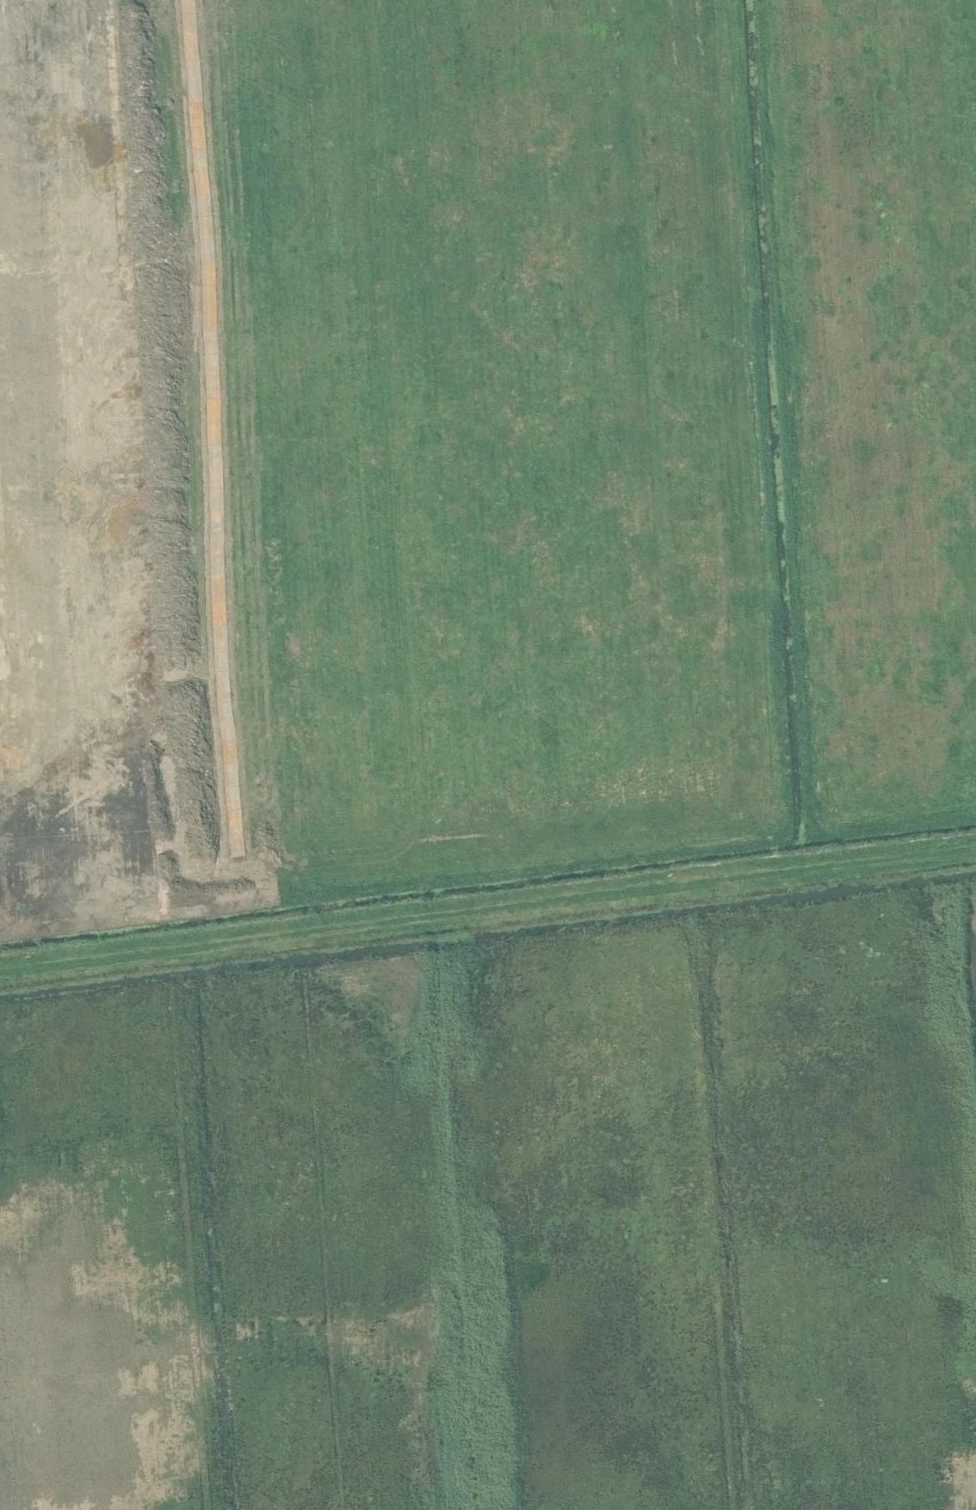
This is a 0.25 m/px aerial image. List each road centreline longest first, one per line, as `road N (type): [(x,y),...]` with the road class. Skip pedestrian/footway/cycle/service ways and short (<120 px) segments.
road 1 (track): [(975,848),(0,973)]

